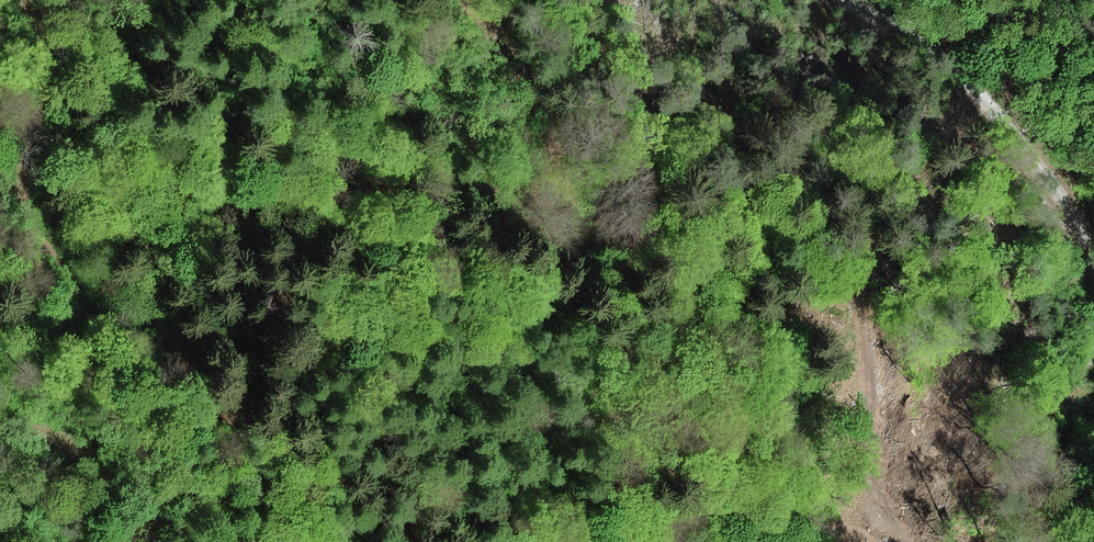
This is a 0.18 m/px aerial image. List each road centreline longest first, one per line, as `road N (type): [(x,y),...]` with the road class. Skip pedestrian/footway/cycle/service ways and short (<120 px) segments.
road 1 (track): [(909,541),(871,466),(862,324),(848,279),(826,265),(679,255),(635,243),(590,209),(559,167),(547,113),(518,54),(474,0)]
road 2 (track): [(30,0),(43,81),(38,125),(20,172),(30,211),(62,270),(78,322),(185,370),(238,438),(259,507),(255,541)]
road 3 (track): [(854,0),(963,72),(1084,229),(1093,263)]

